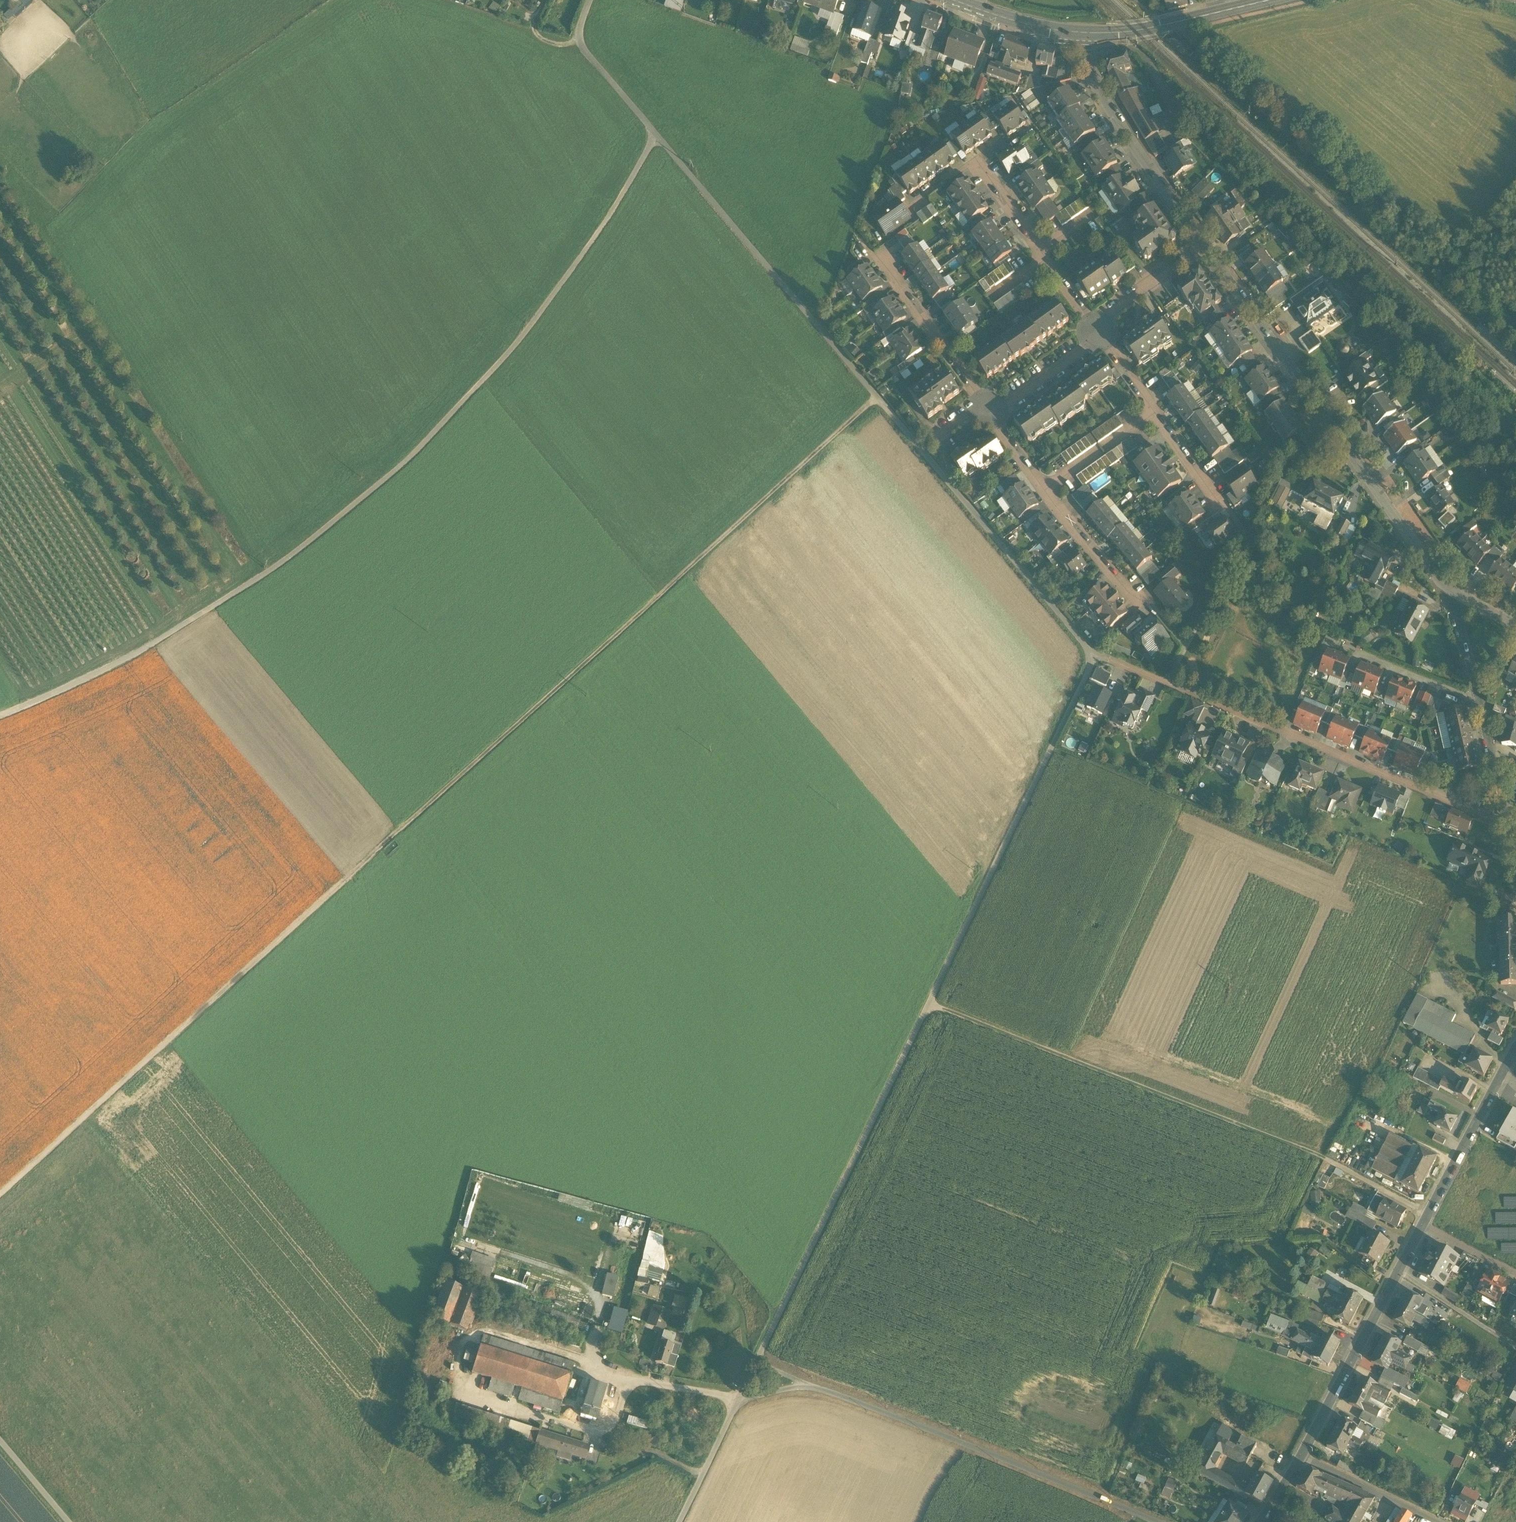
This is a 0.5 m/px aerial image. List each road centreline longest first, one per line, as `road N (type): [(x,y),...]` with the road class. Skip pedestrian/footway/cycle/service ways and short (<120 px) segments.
road 1 (track): [(592,0),(575,38),(1095,657),(756,1362)]
road 2 (track): [(0,1193),(877,398)]
road 3 (track): [(0,716),(150,646),(284,561),(408,460),(514,347),(608,220),(656,135)]
road 4 (unclassified): [(1155,1521),(756,1362),(678,1521)]
road 5 (track): [(1429,1213),(1319,1156),(927,1004)]
road 6 (residential): [(1108,660),(1507,824)]
road 7 (residential): [(1206,247),(1450,586)]
road 8 (residential): [(1423,1226),(1301,1458)]
road 9 (residential): [(1084,33),(1111,111),(1206,247)]
road 10 (residential): [(986,410),(1133,600)]
road 11 (residential): [(1096,330),(1218,501)]
road 12 (residential): [(1096,330),(975,161)]
road 13 (residential): [(1515,1049),(1423,1226)]
road 14 (secondary): [(1269,0),(1164,25),(1084,33)]
road 15 (residential): [(986,410),(887,263)]
road 16 (residential): [(1439,1521),(1301,1458)]
road 17 (residential): [(1479,701),(1345,647)]
road 18 (residential): [(1096,330),(1088,349),(998,411),(986,410)]
road 19 (residential): [(1206,247),(1110,312),(1096,330)]
road 20 (track): [(1399,1273),(1515,1346)]
road 21 (secondary): [(1084,33),(953,0)]
road 22 (residential): [(1507,824),(1479,701)]

